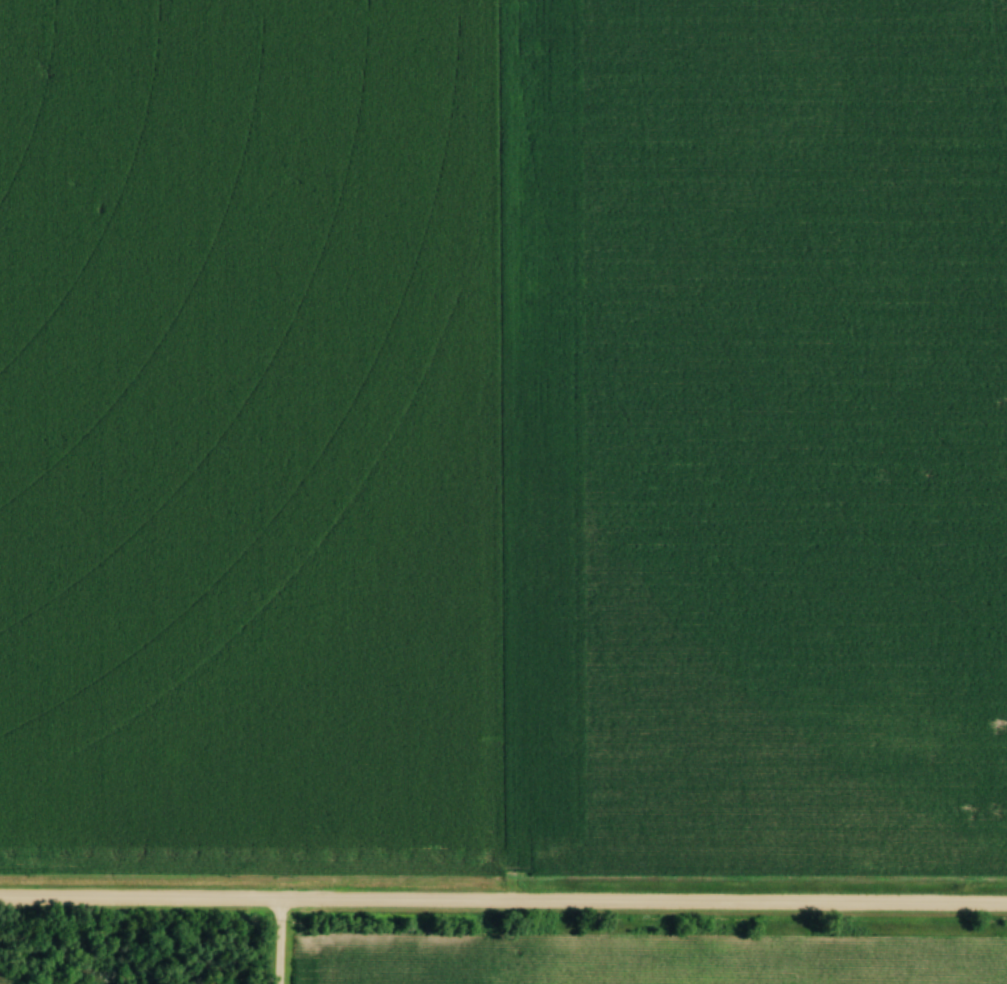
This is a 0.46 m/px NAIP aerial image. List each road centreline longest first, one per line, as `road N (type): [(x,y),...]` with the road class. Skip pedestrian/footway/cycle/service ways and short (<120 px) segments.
road 1 (residential): [(0,902),(1006,905)]

